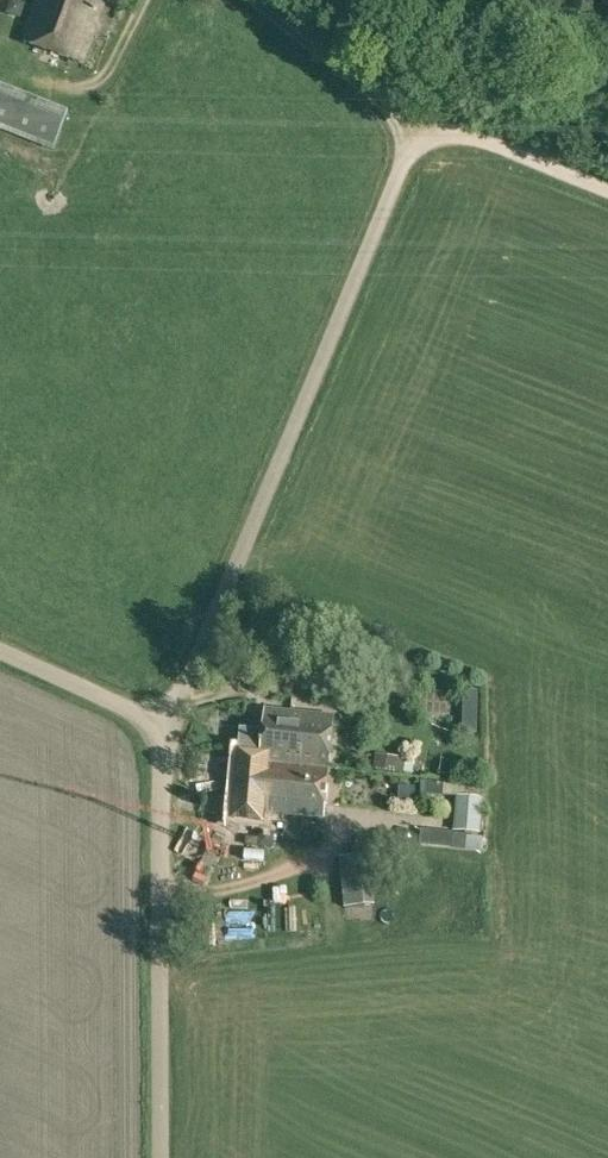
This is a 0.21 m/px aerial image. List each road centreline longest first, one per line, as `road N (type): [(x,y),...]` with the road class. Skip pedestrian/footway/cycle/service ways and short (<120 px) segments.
road 1 (track): [(163,730),(409,147),(437,133)]
road 2 (unclassified): [(153,1157),(163,730)]
road 3 (unclassified): [(0,652),(163,730)]
road 4 (track): [(437,133),(607,194)]
road 5 (track): [(437,133),(504,0)]

